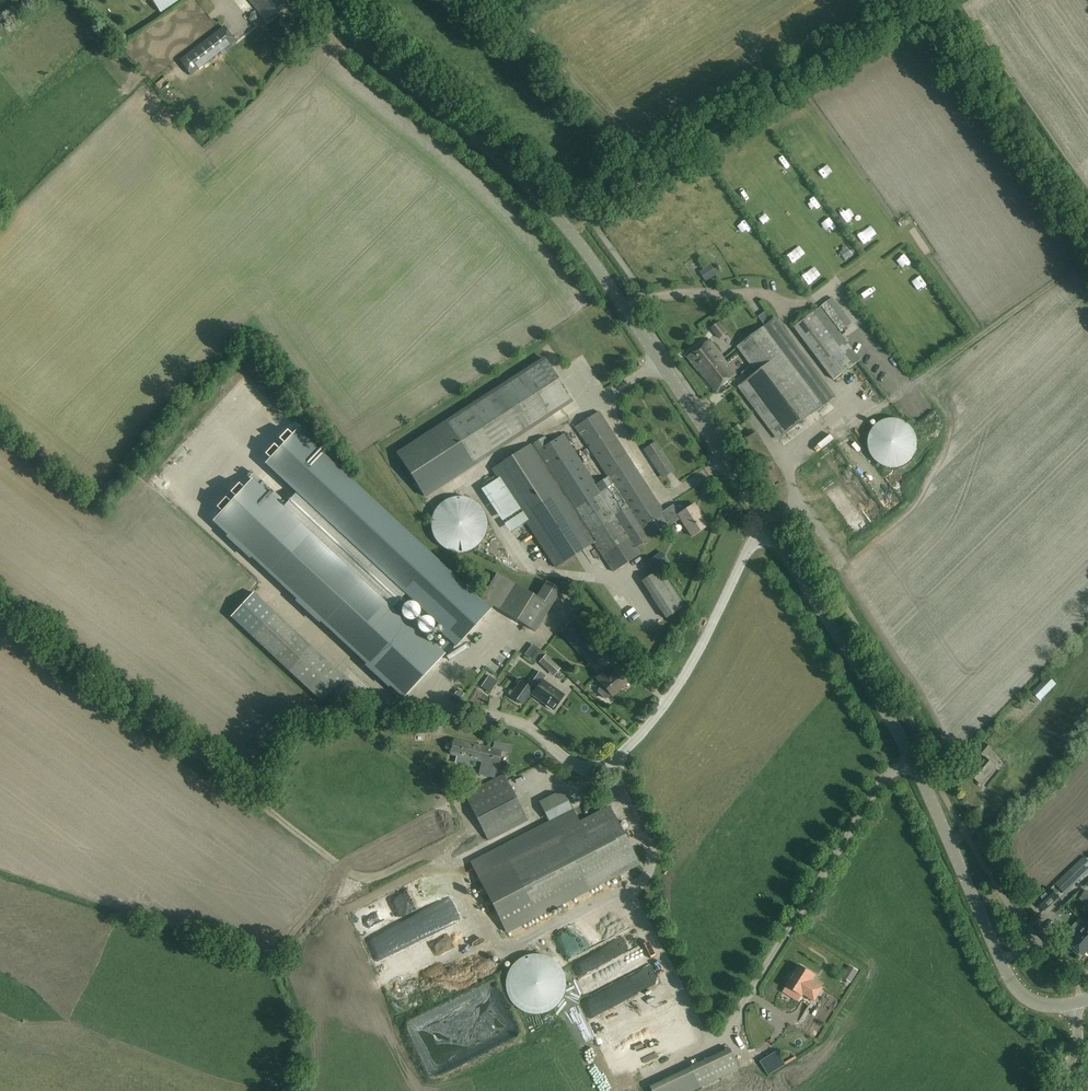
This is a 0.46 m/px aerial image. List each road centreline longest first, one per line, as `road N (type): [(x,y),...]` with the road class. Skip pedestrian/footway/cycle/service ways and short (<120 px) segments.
road 1 (tertiary): [(1078,1002),(1041,1005),(1011,981),(900,736),(571,233),(323,0)]
road 2 (track): [(913,762),(882,781),(728,1030),(713,1036),(701,1031),(632,898),(652,851),(615,757)]
road 3 (track): [(1087,261),(793,465),(789,509),(768,528)]
road 4 (track): [(927,0),(589,217)]
road 5 (track): [(0,606),(234,782),(260,791)]

